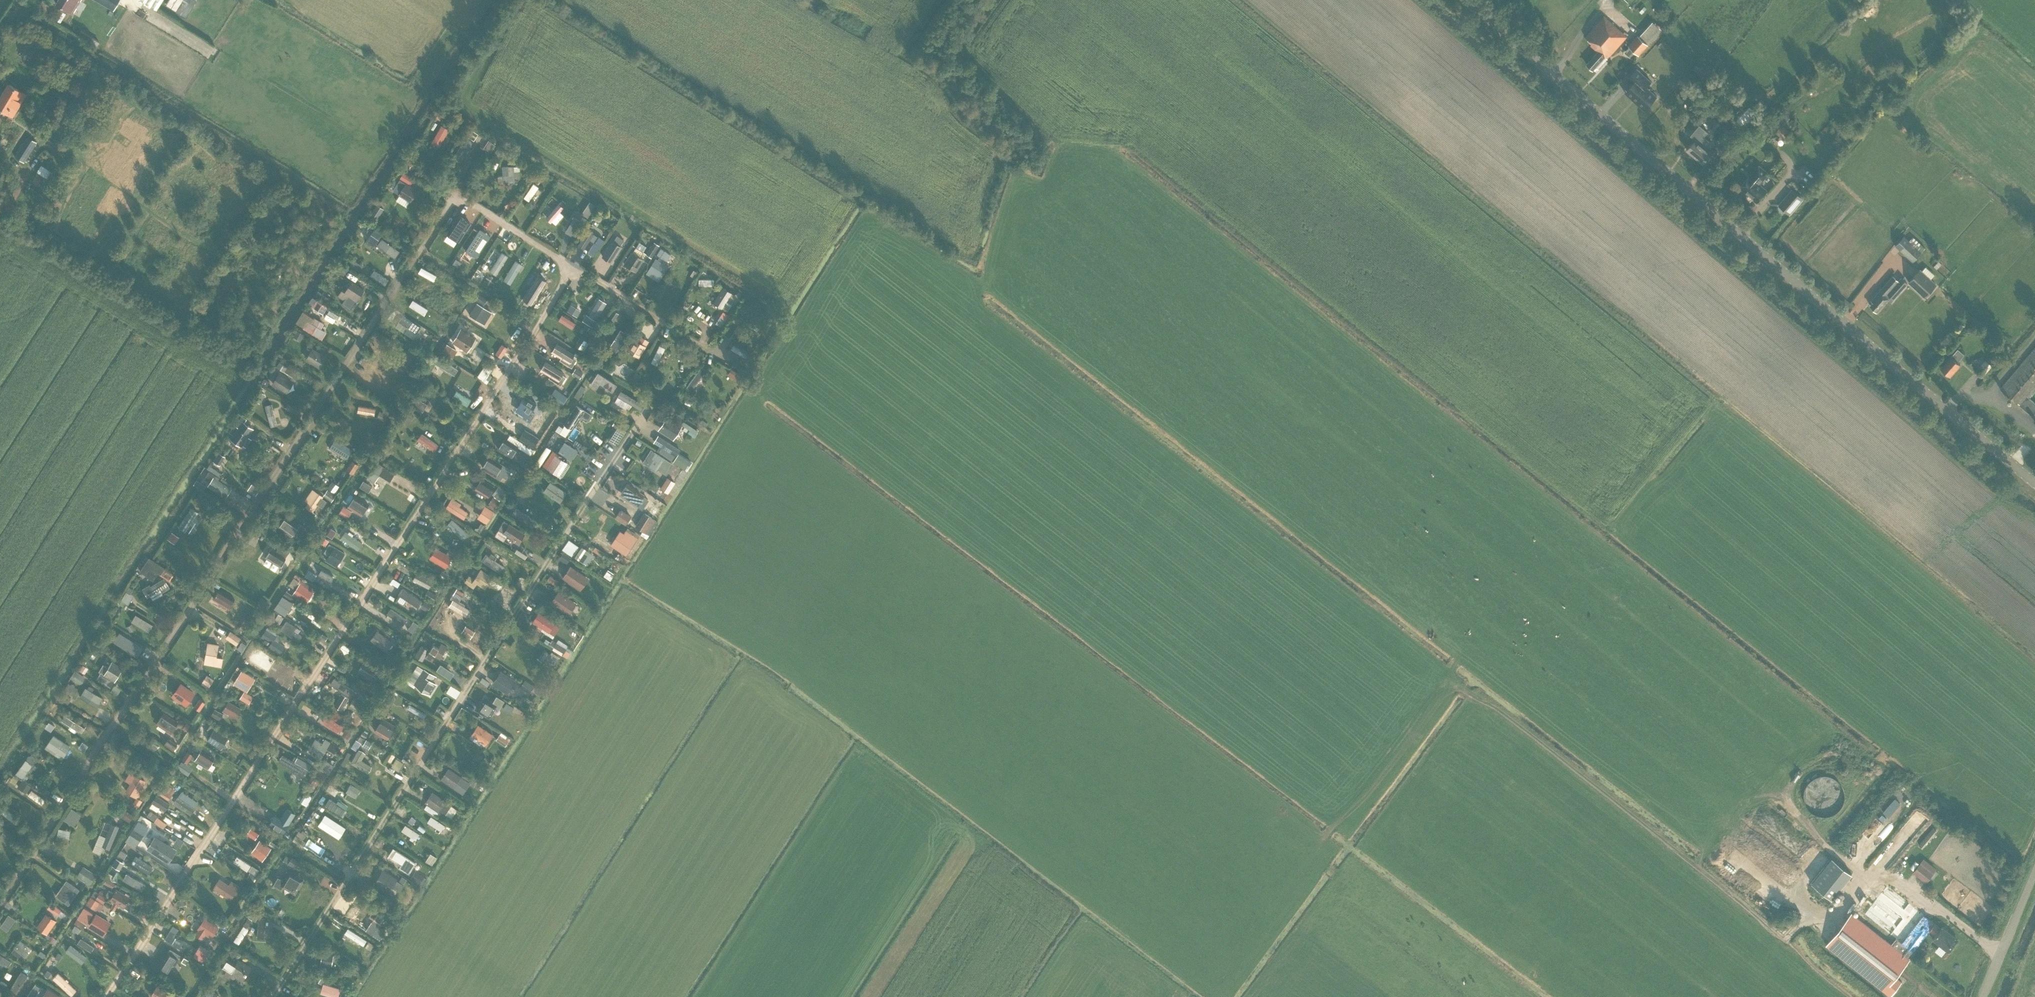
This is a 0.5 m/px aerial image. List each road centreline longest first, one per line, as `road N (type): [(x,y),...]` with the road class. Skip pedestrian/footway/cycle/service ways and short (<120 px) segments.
road 1 (track): [(0,901),(452,201),(468,200),(729,362)]
road 2 (residential): [(106,996),(572,266)]
road 3 (tertiary): [(2034,483),(1467,0)]
road 4 (residential): [(274,996),(625,436)]
road 5 (unclassified): [(1981,996),(2034,872)]

